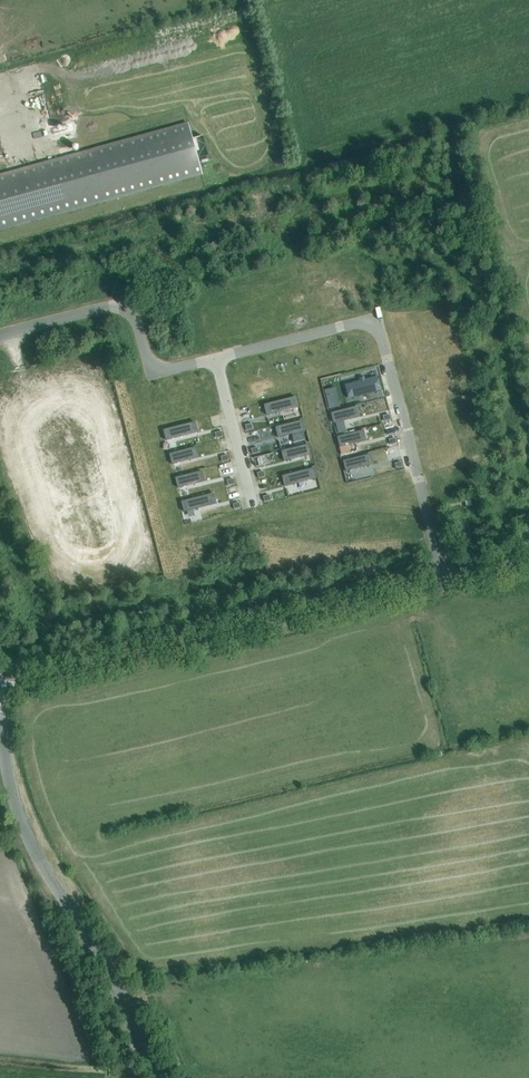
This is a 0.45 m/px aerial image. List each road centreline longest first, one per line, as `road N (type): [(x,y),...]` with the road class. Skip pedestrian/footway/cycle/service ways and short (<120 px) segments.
road 1 (tertiary): [(0,686),(443,578)]
road 2 (residential): [(443,578),(382,332),(364,323),(215,360)]
road 3 (tertiary): [(156,1077),(113,979),(19,816),(0,739)]
road 4 (residential): [(215,360),(164,372),(149,367),(123,307),(0,335)]
road 5 (residential): [(215,360),(252,507)]

